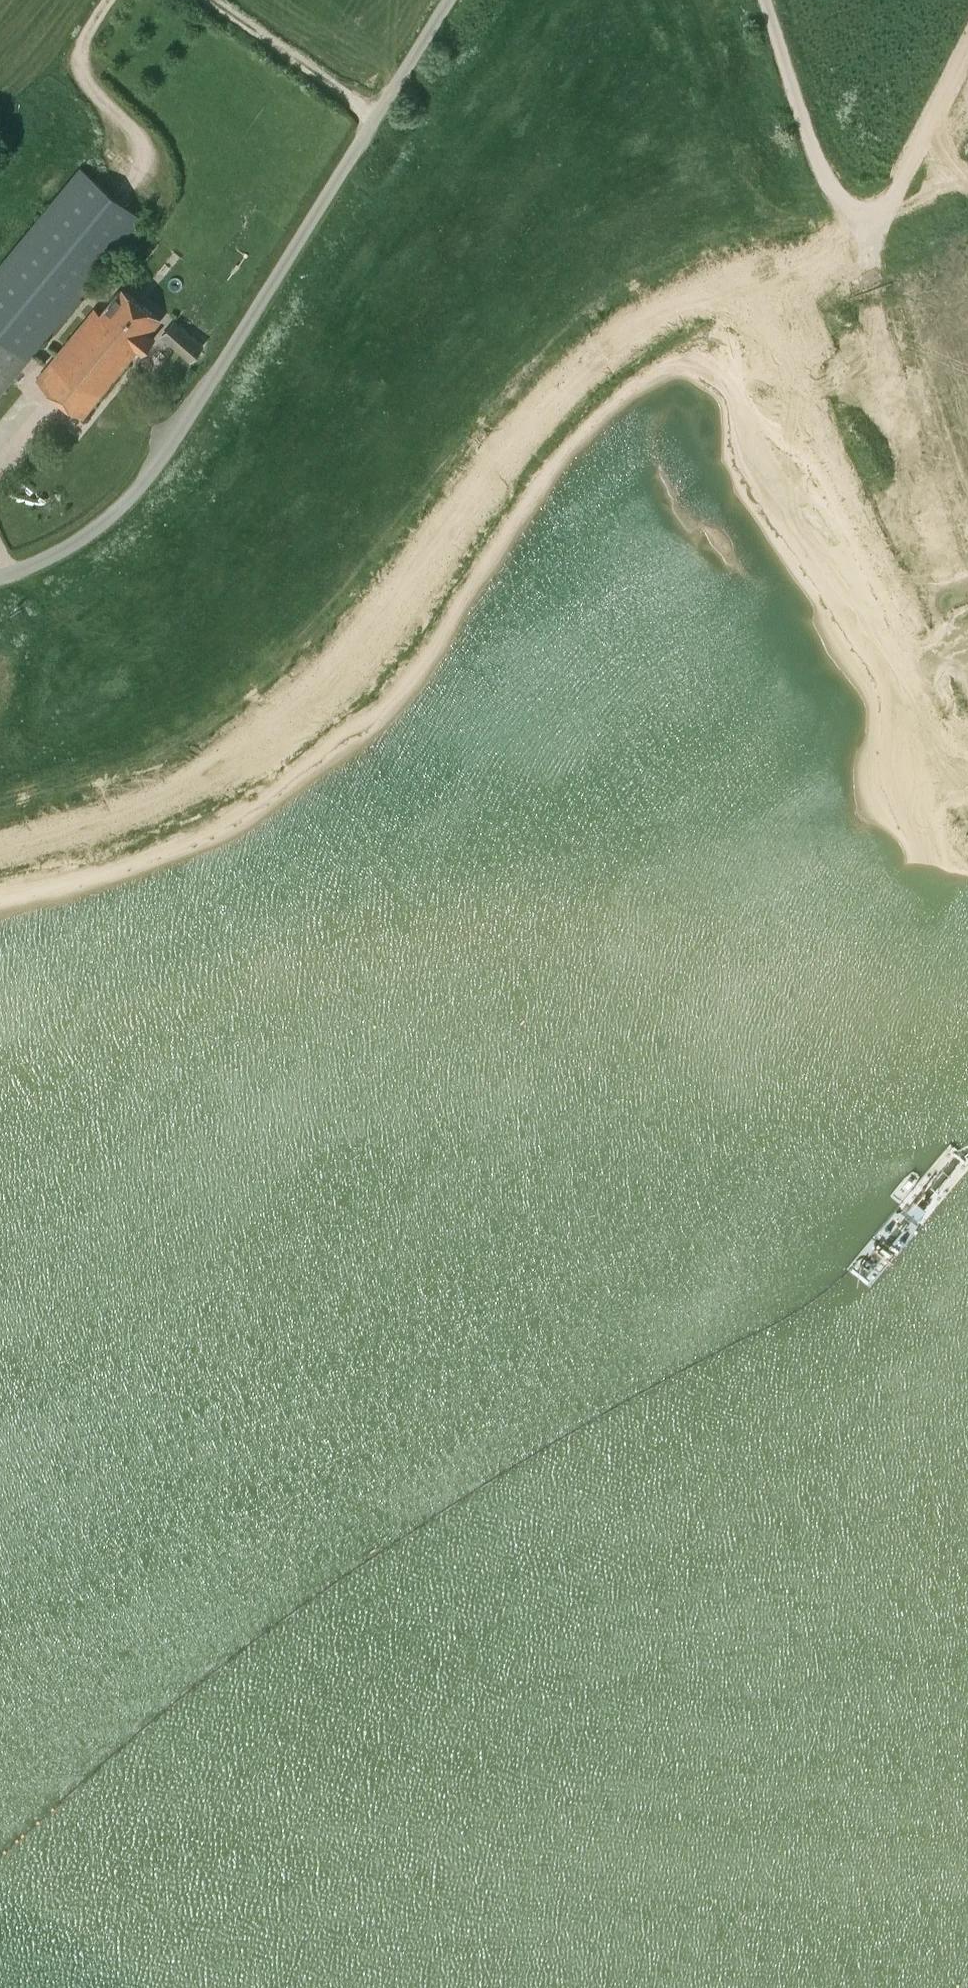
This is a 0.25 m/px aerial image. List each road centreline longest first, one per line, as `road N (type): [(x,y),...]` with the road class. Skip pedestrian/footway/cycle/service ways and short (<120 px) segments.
road 1 (unclassified): [(447,0),(158,466),(94,535),(0,578)]
road 2 (track): [(877,223),(864,290),(871,325),(967,642)]
road 3 (track): [(877,223),(818,175),(759,0)]
road 4 (track): [(967,49),(877,223)]

